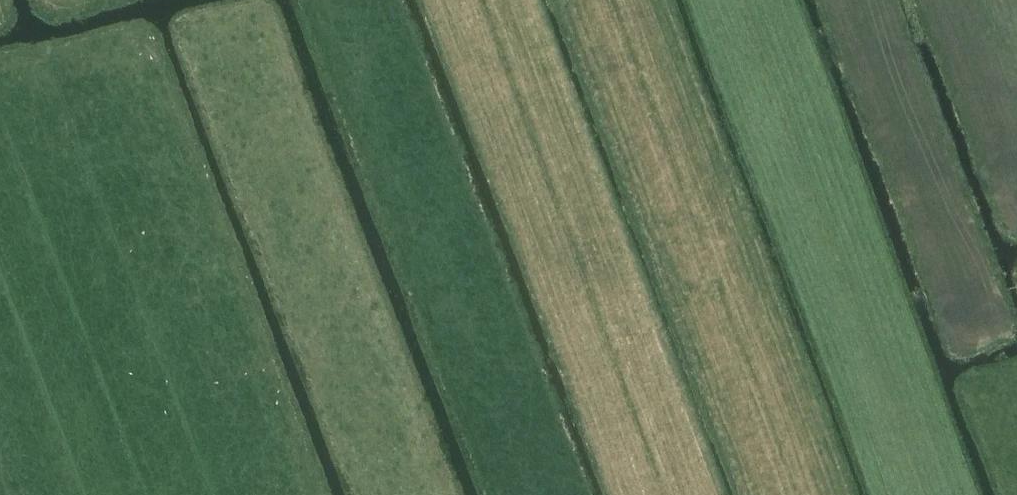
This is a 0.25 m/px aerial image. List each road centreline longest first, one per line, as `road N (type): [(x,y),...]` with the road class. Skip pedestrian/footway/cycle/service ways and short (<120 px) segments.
road 1 (track): [(800,494),(612,0)]
road 2 (track): [(506,494),(318,0)]

